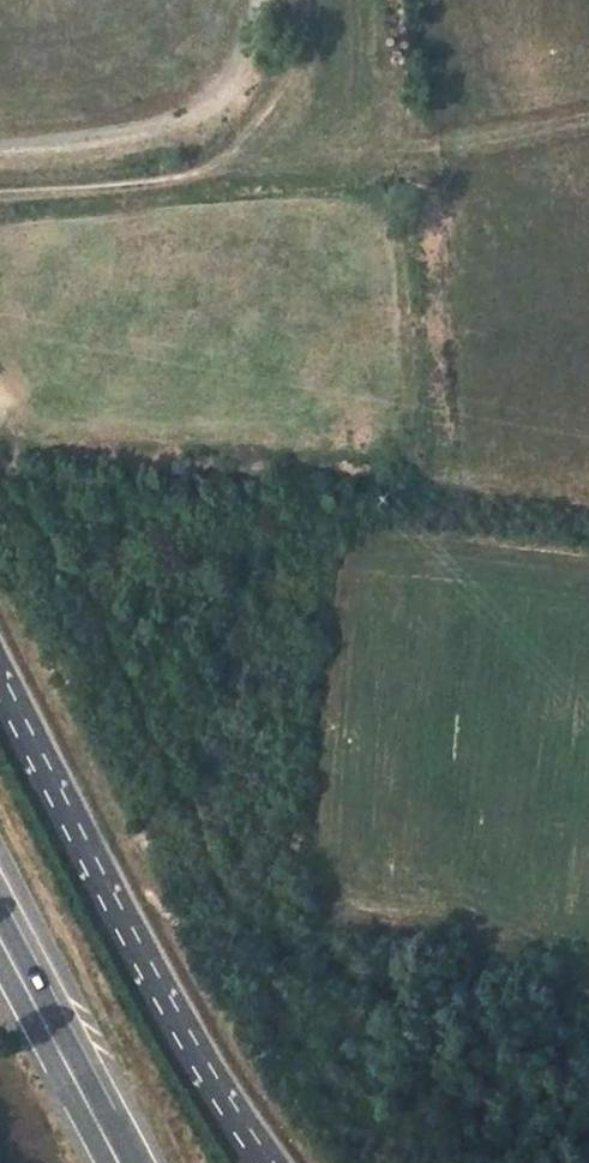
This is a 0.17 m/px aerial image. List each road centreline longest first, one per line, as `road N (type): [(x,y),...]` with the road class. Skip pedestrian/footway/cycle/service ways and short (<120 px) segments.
road 1 (track): [(588,1053),(425,1000),(247,928),(231,913),(194,807),(148,731),(96,609),(0,485)]
road 2 (tertiary): [(273,1162),(159,985),(0,679)]
road 3 (primary): [(123,1162),(0,926)]

